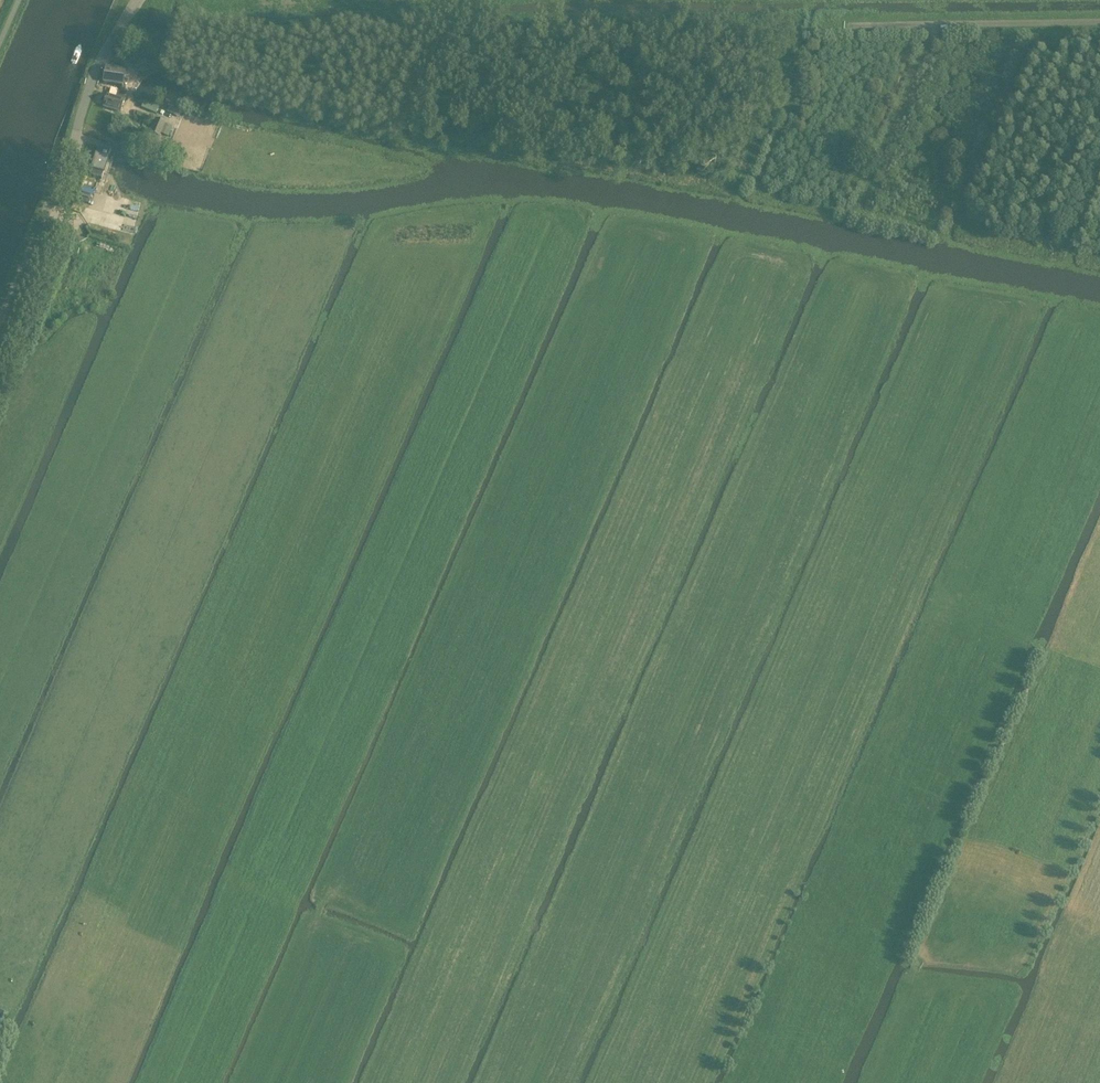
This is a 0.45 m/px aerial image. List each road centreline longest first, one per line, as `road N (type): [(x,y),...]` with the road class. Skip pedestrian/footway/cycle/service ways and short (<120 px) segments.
road 1 (unclassified): [(0,322),(110,44),(138,0)]
road 2 (unclassified): [(1099,22),(846,24)]

